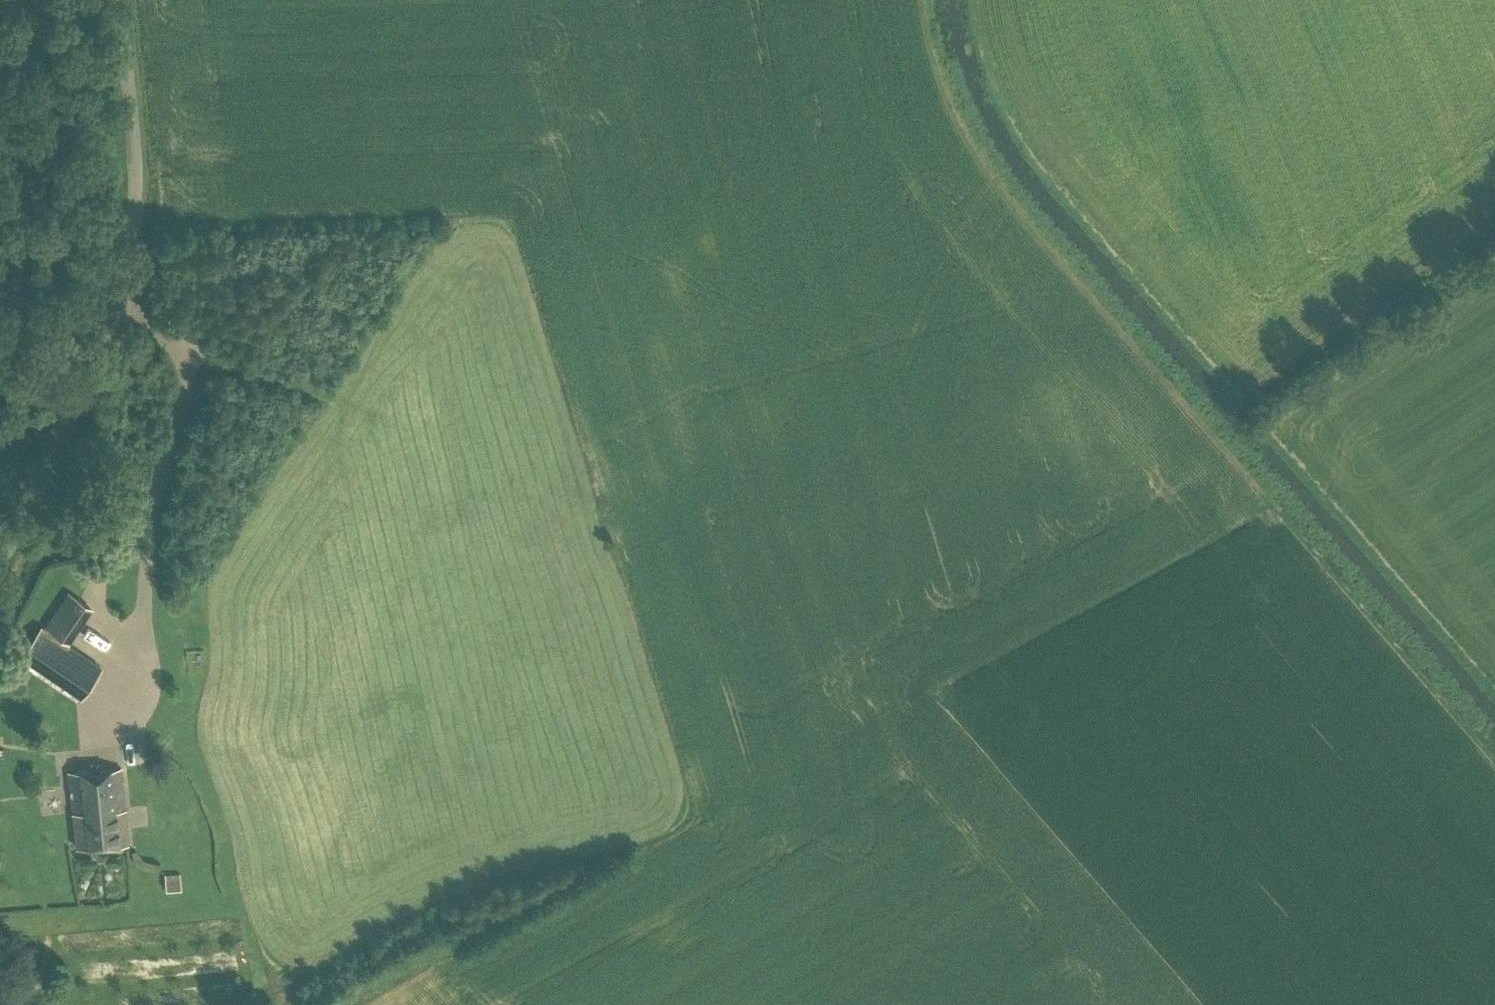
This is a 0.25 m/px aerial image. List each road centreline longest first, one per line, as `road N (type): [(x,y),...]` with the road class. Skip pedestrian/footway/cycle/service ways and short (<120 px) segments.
road 1 (unclassified): [(0,571),(119,312),(135,179),(118,0)]
road 2 (track): [(334,403),(202,358),(119,312)]

